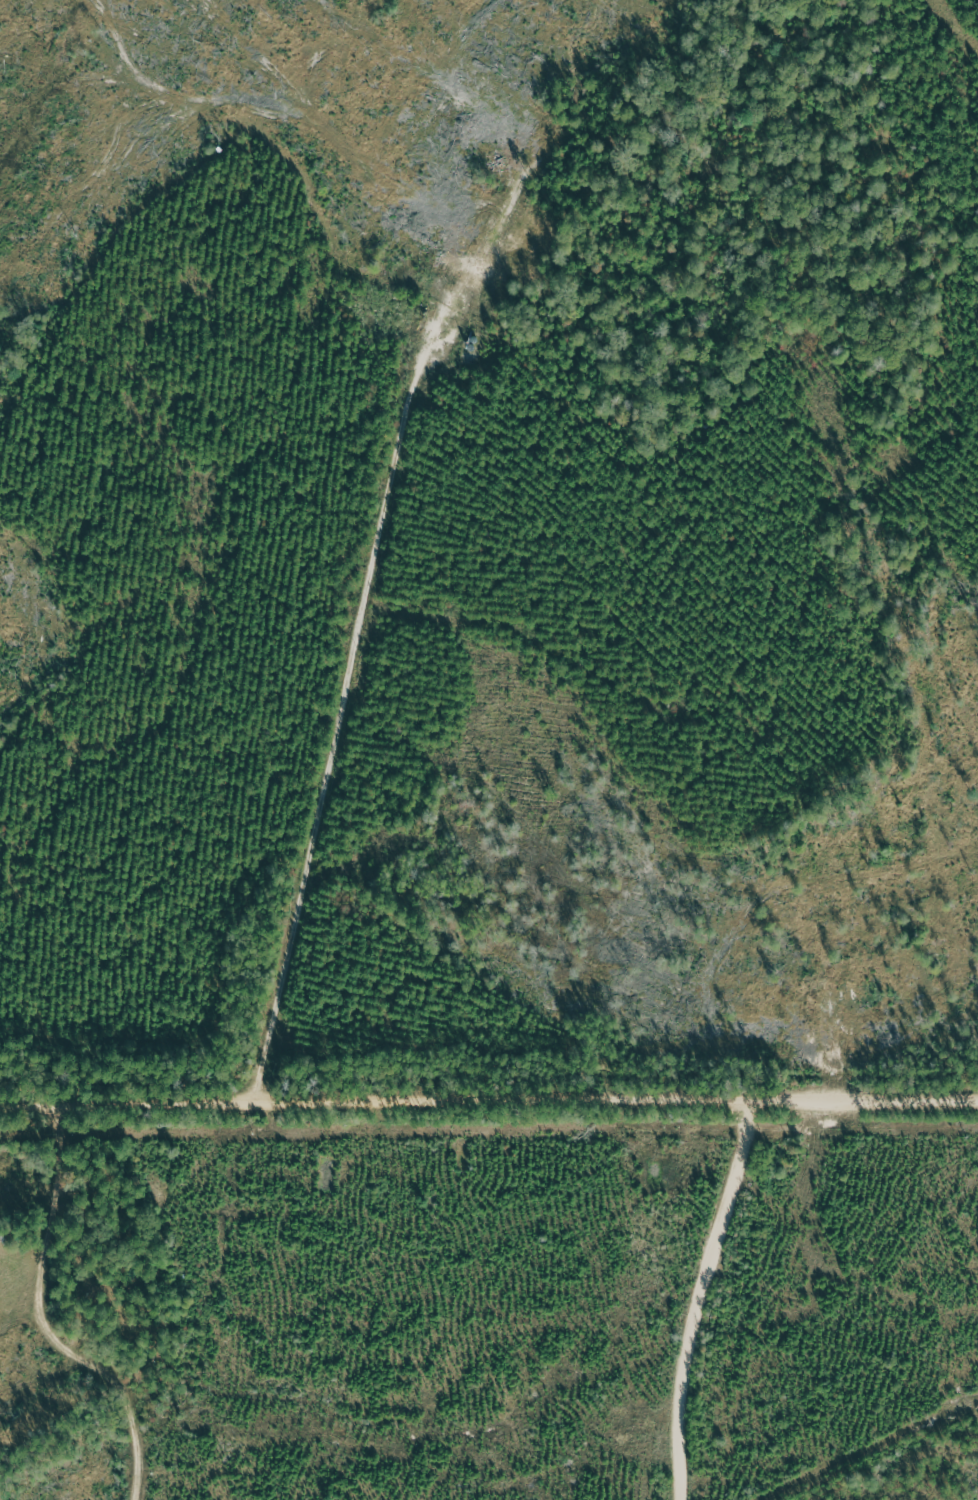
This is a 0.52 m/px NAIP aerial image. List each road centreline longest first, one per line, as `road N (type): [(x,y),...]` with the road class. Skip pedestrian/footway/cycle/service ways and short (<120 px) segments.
road 1 (residential): [(977,1101),(0,1108)]

